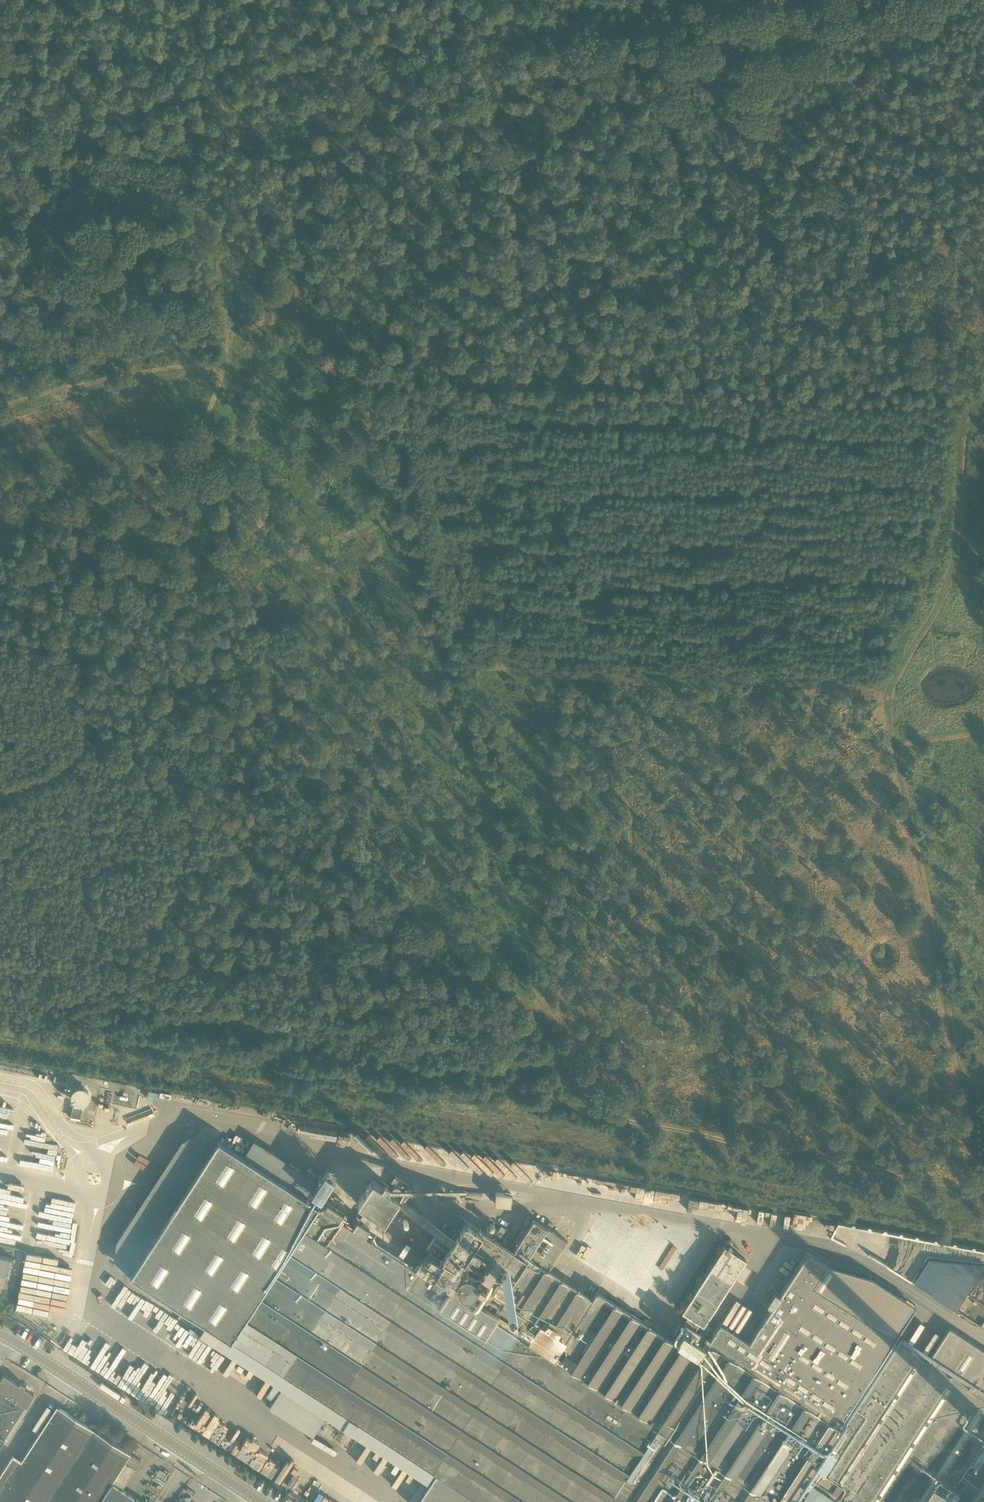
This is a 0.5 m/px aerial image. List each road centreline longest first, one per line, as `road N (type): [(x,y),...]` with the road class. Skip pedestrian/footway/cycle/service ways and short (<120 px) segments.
road 1 (track): [(0,537),(40,530),(110,560),(168,563),(238,626),(311,780),(437,943),(511,1005),(603,1117),(645,1132),(983,1189)]
road 2 (track): [(773,0),(524,41),(0,153)]
road 3 (unclassified): [(259,1501),(0,1332)]
road 4 (track): [(194,685),(263,667),(291,669),(344,643),(429,624)]

